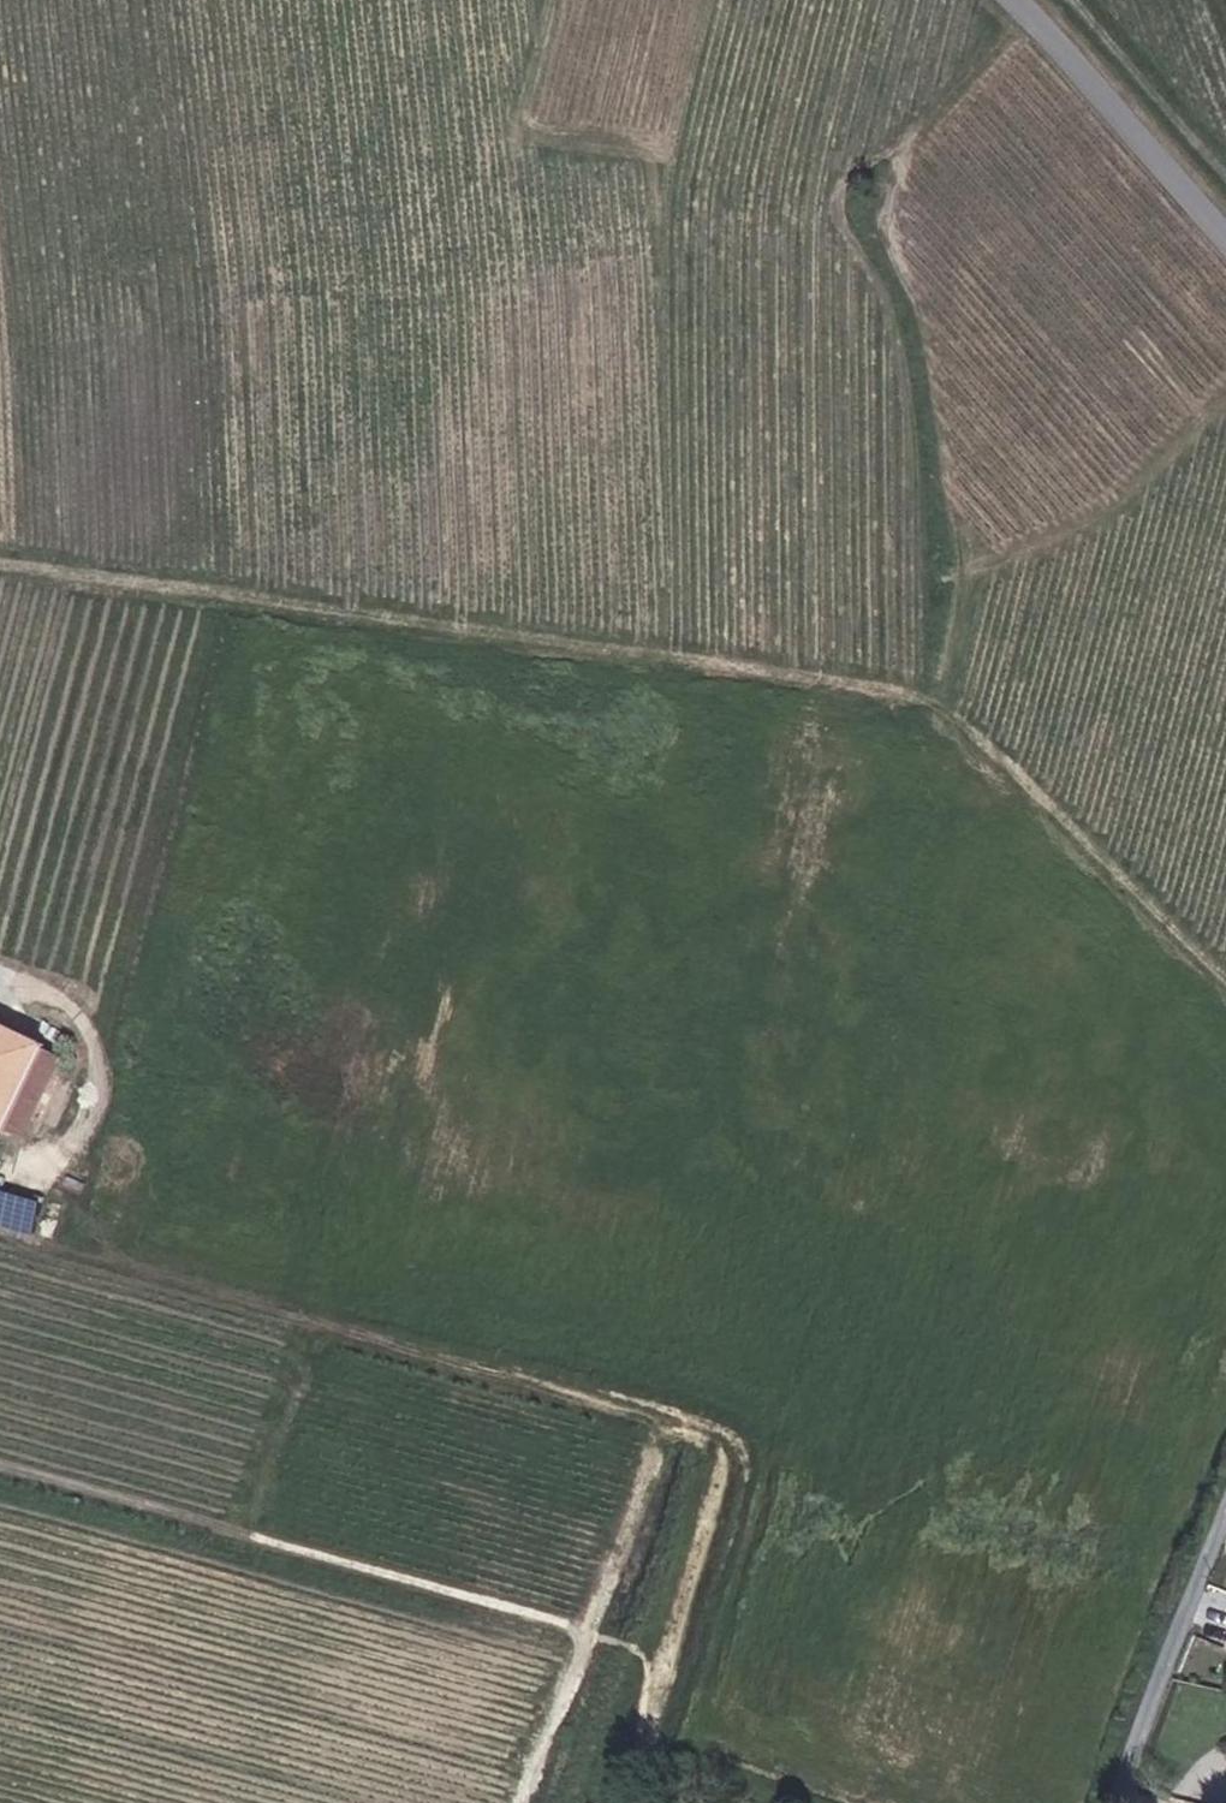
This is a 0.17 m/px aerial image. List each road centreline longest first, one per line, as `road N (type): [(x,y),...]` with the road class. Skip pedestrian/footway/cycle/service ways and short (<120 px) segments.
road 1 (tertiary): [(1225,235),(1018,0)]
road 2 (unclassified): [(1134,1802),(1189,1601),(1225,1526)]

